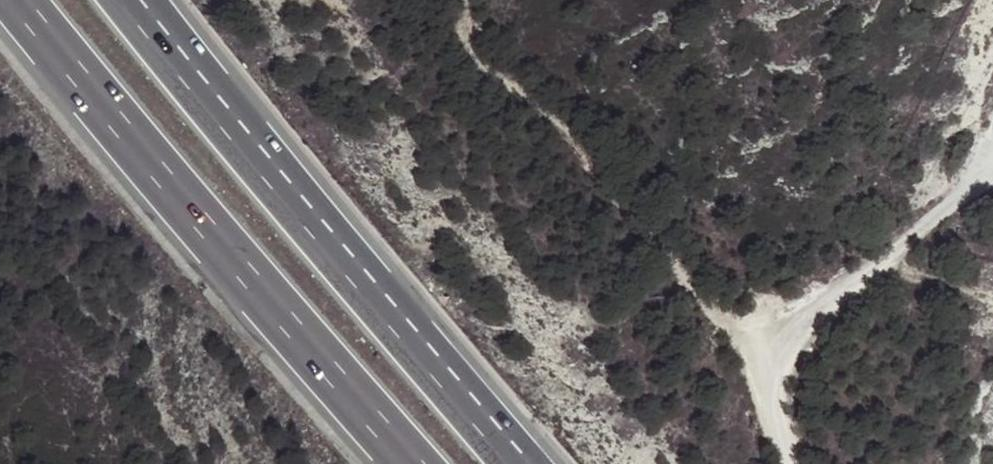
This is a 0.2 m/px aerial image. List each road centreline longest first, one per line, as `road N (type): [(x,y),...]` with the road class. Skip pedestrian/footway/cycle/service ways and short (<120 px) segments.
road 1 (motorway): [(19,0),(207,241),(410,463)]
road 2 (motorway): [(520,463),(322,236),(134,0)]
road 3 (track): [(773,359),(715,319),(603,192),(551,113),(463,41),(464,0)]
road 4 (track): [(869,269),(924,275),(992,299)]

